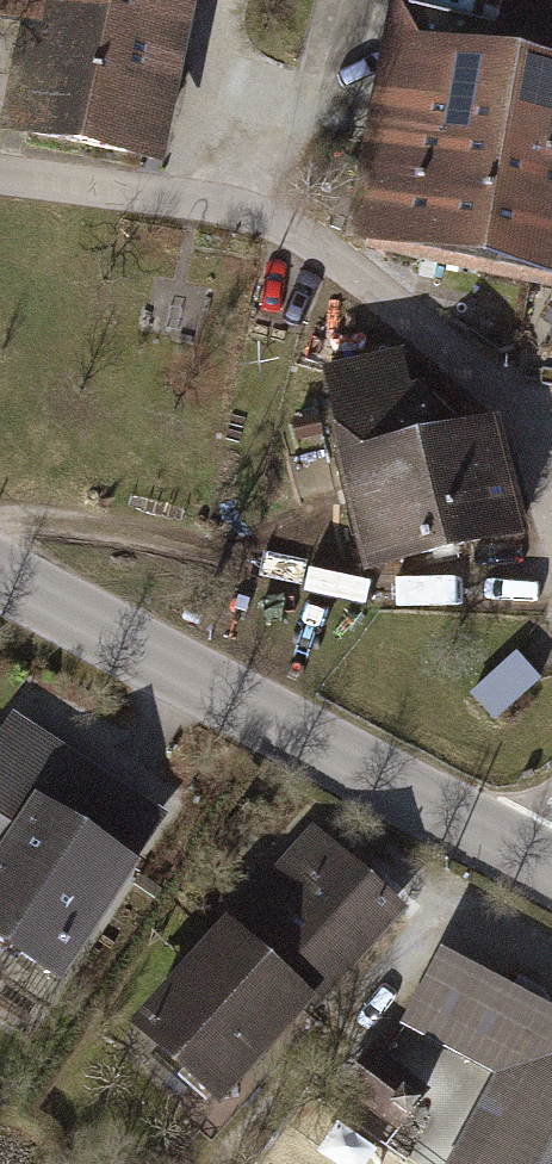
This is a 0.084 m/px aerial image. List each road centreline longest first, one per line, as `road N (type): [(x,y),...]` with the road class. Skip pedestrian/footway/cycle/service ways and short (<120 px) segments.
road 1 (residential): [(551,468),(517,406),(289,232),(199,198),(0,174)]
road 2 (tertiary): [(0,584),(551,875)]
road 3 (track): [(0,530),(28,520),(155,534),(368,591),(551,581)]
road 4 (track): [(551,980),(439,915),(196,1163)]

